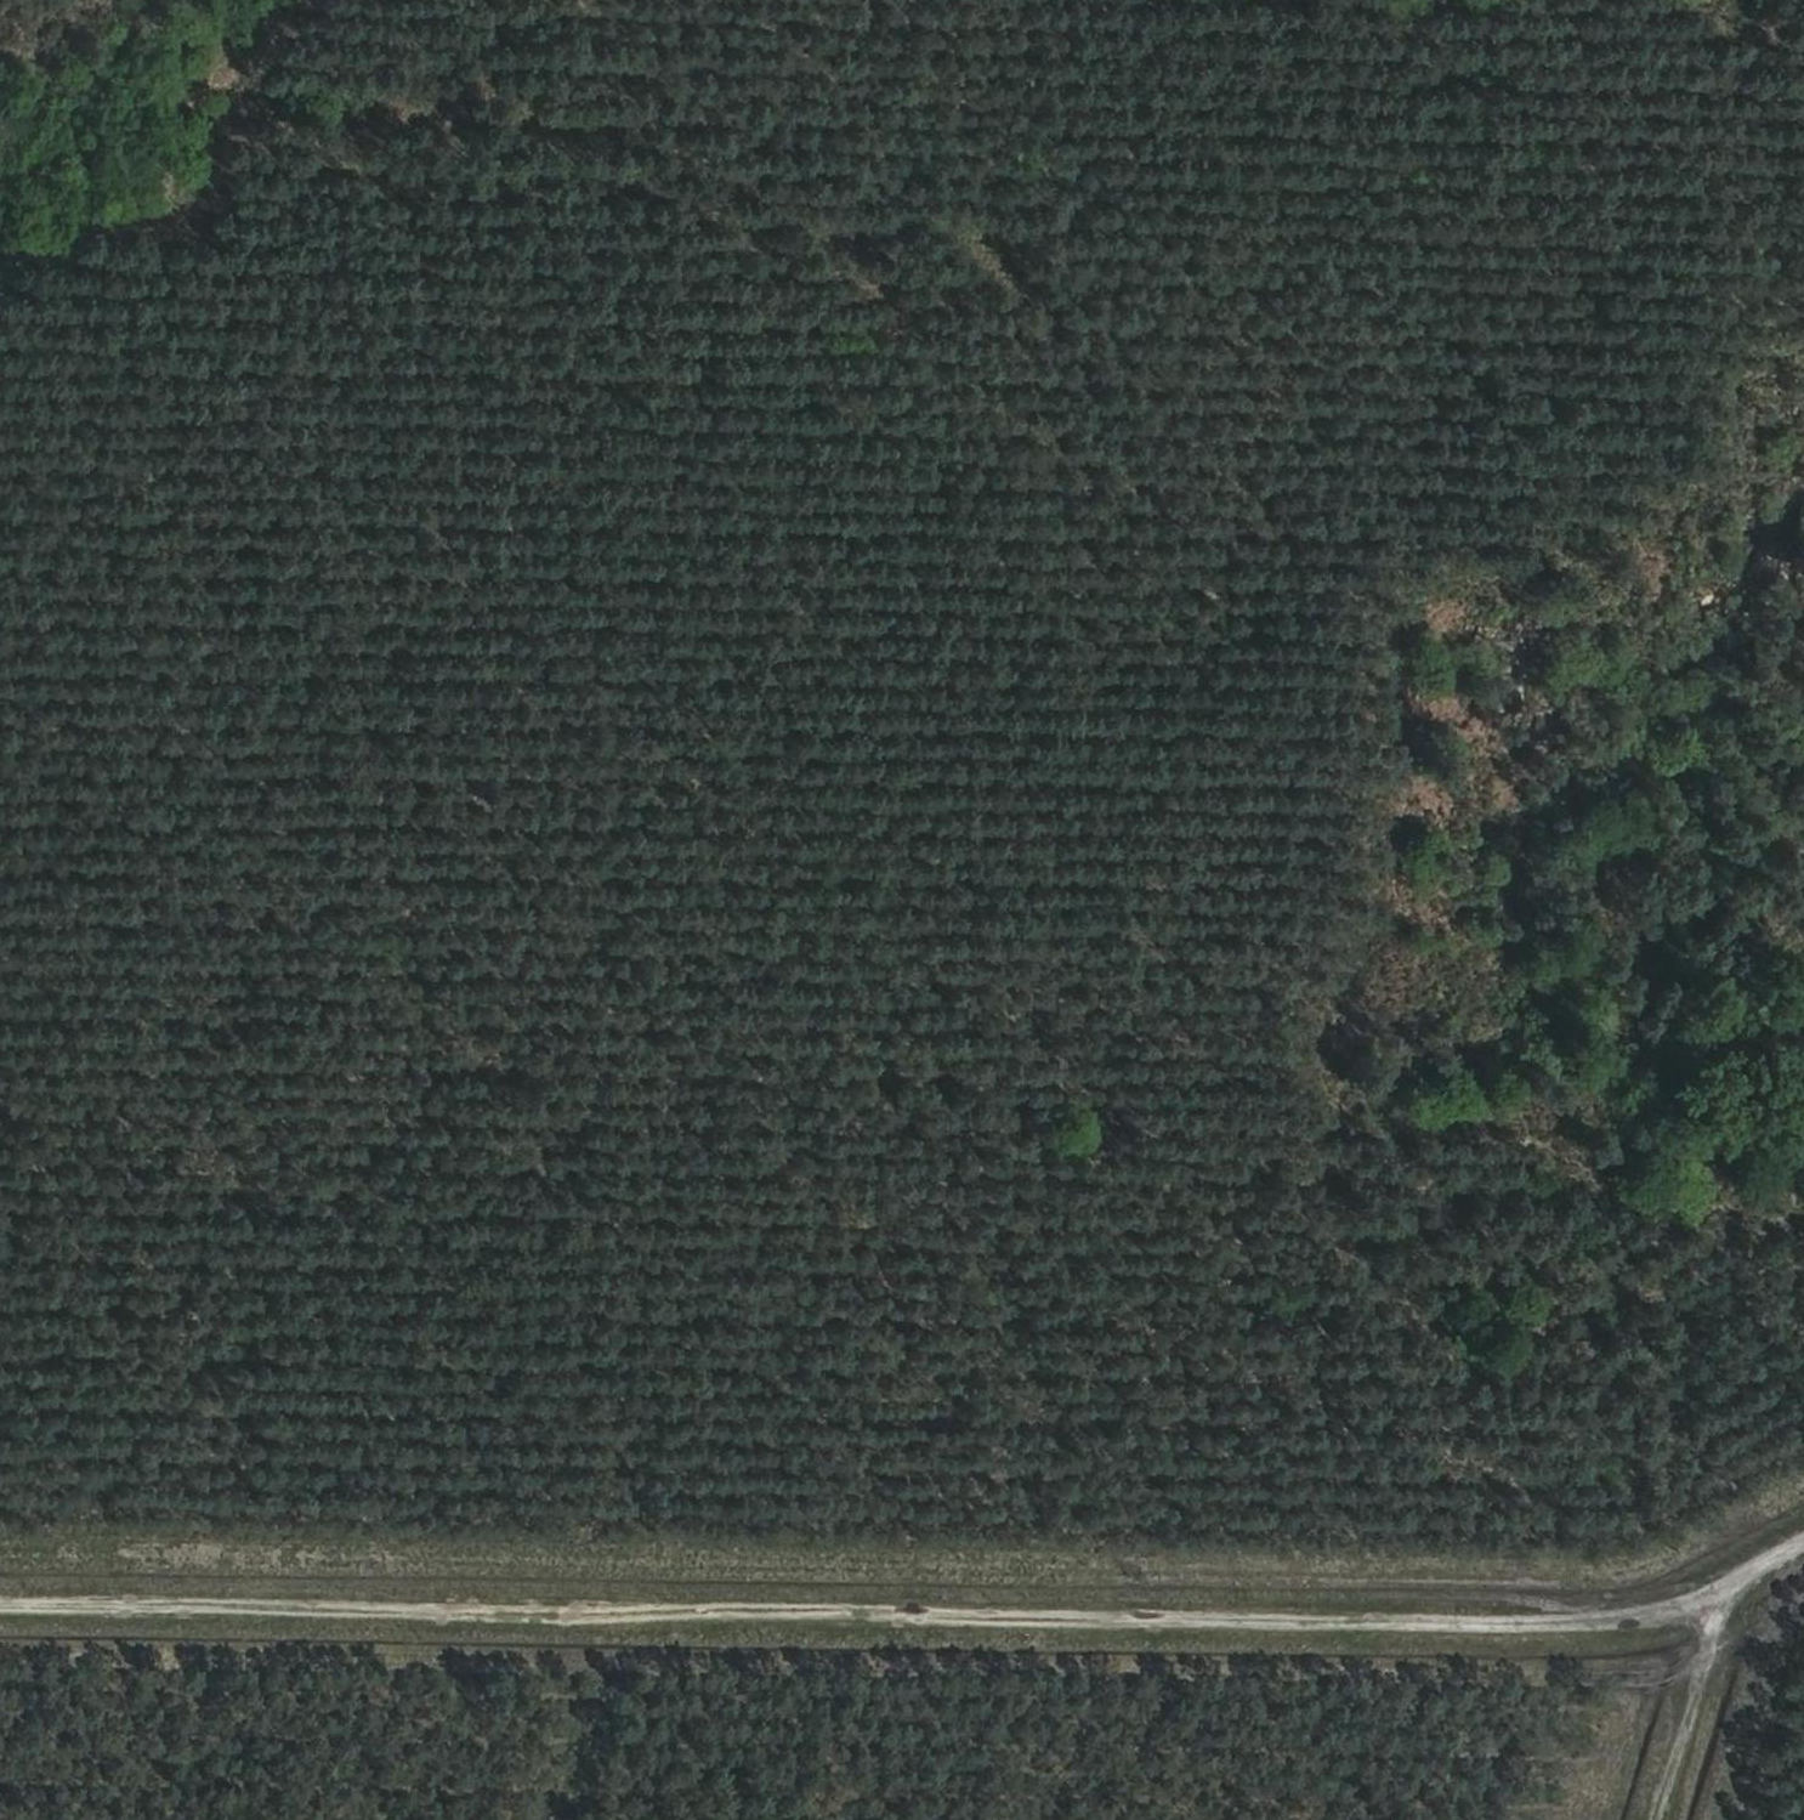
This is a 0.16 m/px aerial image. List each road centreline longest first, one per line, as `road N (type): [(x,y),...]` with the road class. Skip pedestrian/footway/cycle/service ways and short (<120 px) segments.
road 1 (track): [(0,1593),(1689,1629)]
road 2 (track): [(1803,1565),(1689,1629),(1633,1819)]

